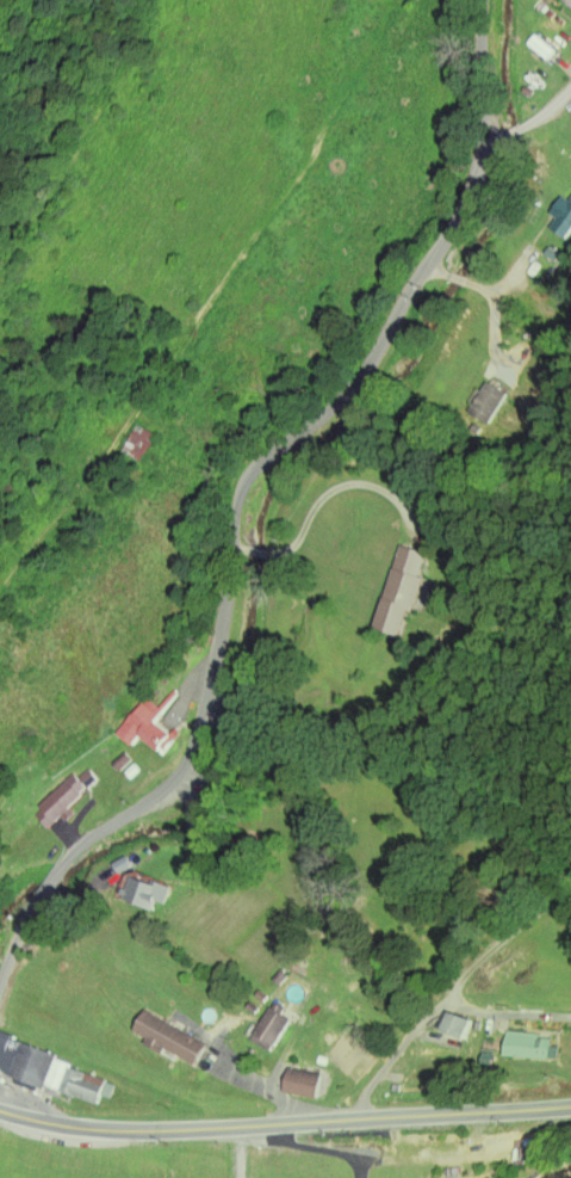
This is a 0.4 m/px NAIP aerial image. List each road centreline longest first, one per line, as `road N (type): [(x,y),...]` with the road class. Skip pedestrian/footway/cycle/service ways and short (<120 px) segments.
road 1 (residential): [(61,864),(182,773),(215,667),(243,480),(355,388),(495,142),(488,0)]
road 2 (secondary): [(570,1108),(165,1133),(91,1131),(0,1112)]

